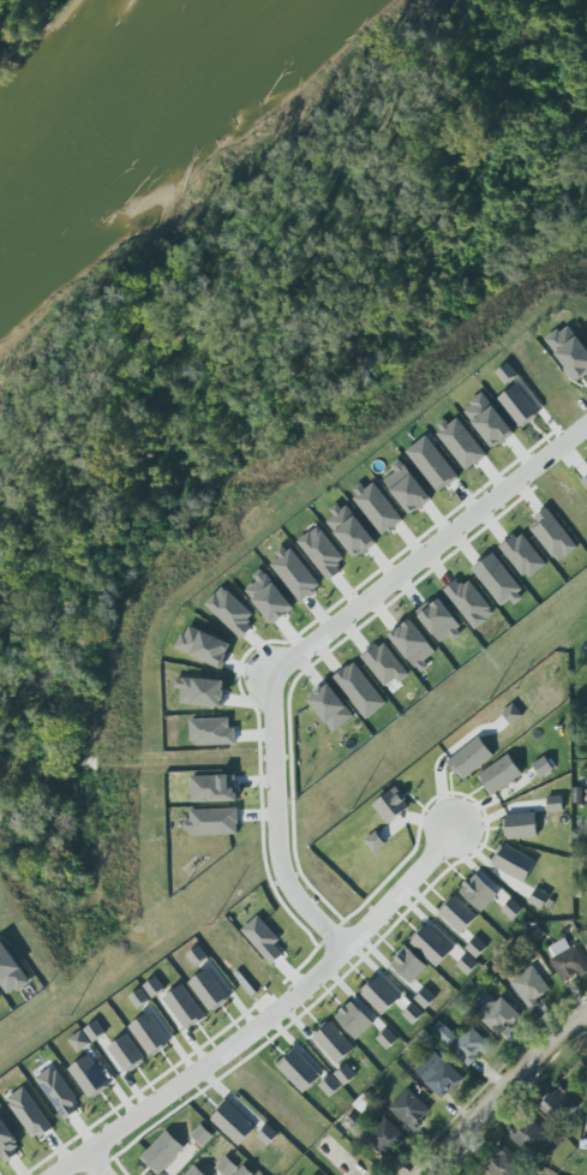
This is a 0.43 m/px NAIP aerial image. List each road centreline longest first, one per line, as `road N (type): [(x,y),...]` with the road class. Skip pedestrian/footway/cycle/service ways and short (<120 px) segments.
road 1 (residential): [(343,949),(295,911),(271,857),(265,675),(586,423)]
road 2 (residential): [(53,1174),(210,1061),(343,949),(448,836)]
road 3 (residential): [(586,1015),(426,1174)]

